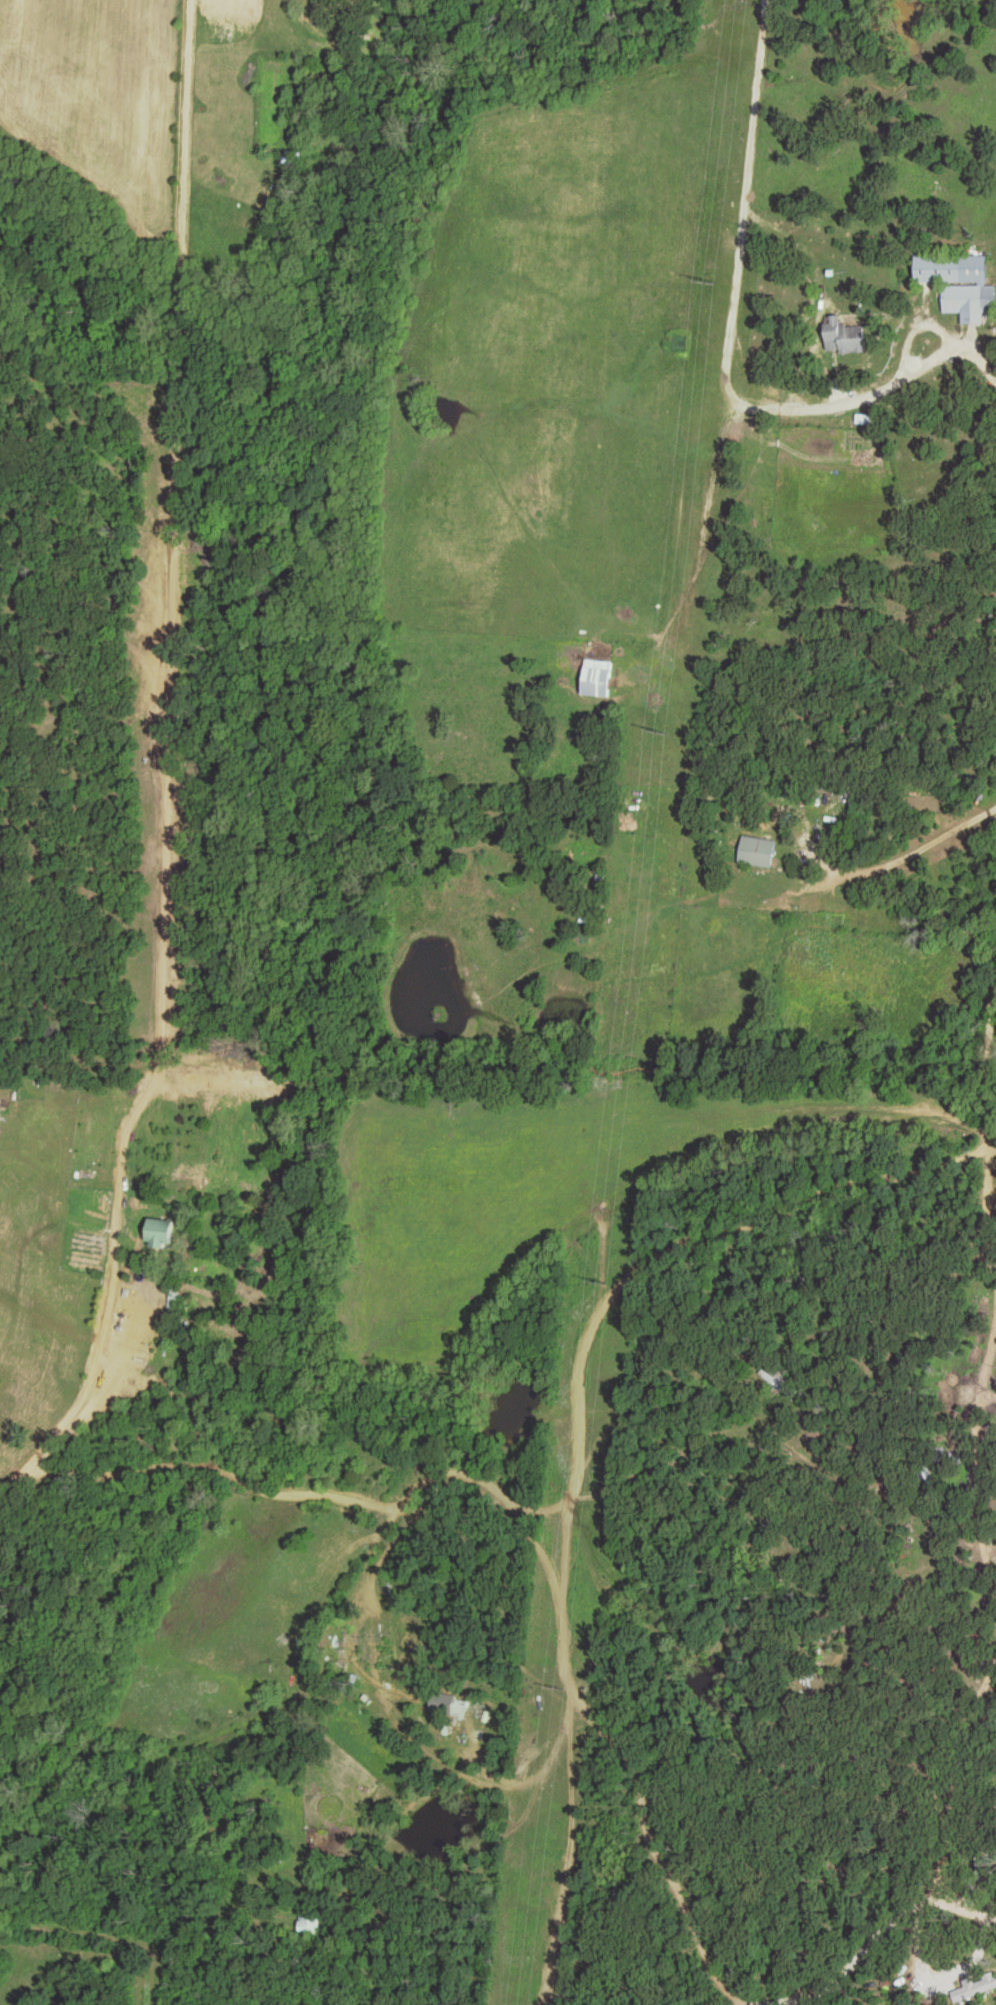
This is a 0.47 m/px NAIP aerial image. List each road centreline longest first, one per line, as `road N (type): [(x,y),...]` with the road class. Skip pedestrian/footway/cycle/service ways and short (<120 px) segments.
road 1 (residential): [(995,1010),(981,1136),(970,1154),(843,1181),(803,1206),(625,1274),(595,1325),(579,1378),(502,1442),(444,1474),(394,1526),(380,1632)]

